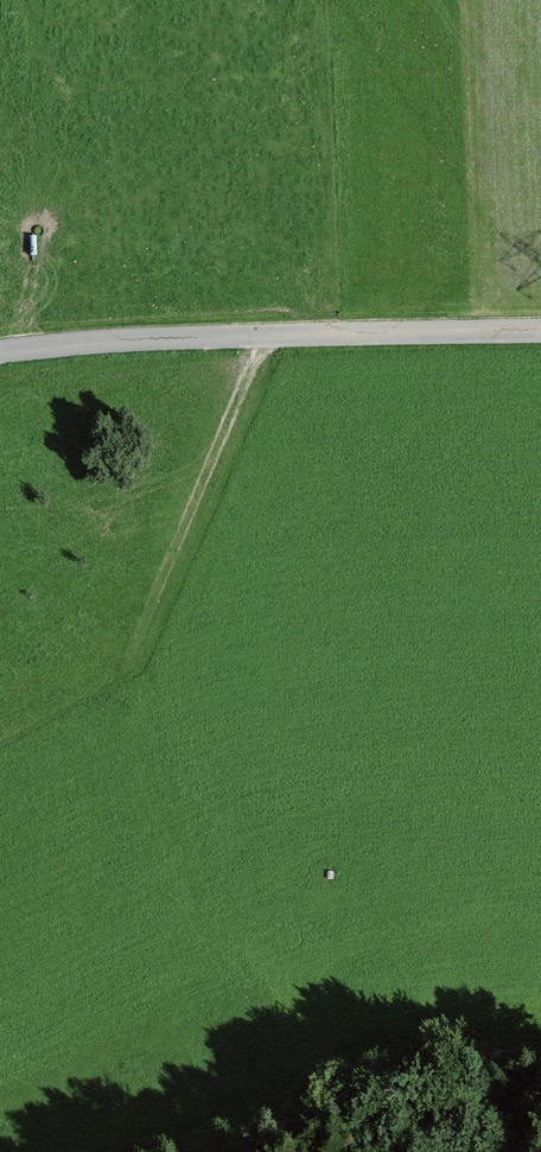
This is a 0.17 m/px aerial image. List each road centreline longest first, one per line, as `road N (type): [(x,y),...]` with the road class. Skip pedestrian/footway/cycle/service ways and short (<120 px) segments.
road 1 (unclassified): [(0,353),(540,333)]
road 2 (track): [(266,339),(99,720)]
road 3 (track): [(540,1054),(402,1077),(289,1121),(249,1151)]

